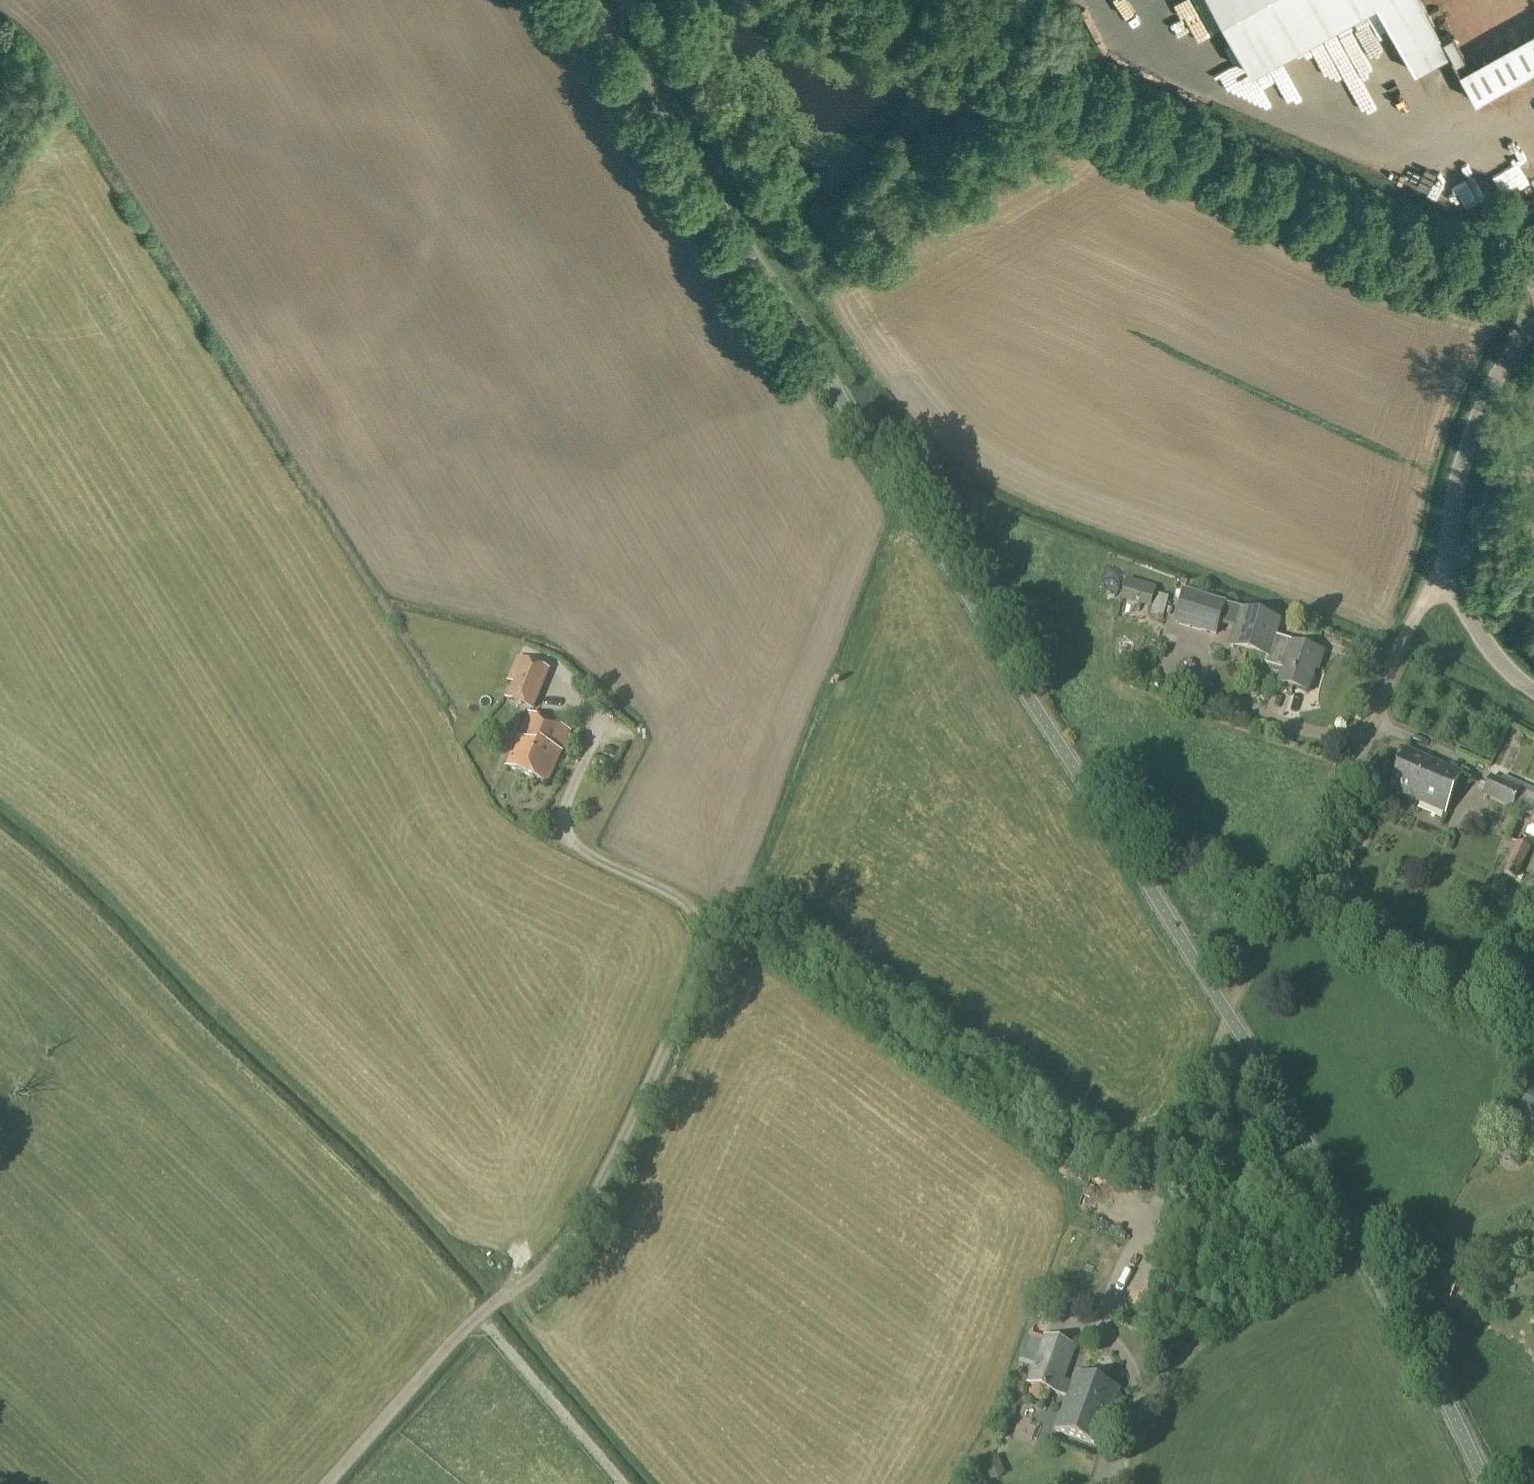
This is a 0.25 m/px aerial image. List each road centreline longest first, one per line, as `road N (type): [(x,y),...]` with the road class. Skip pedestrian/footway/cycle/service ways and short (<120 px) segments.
road 1 (unclassified): [(1533,694),(1481,636),(1451,568),(1461,474),(1476,426),(1533,327)]

